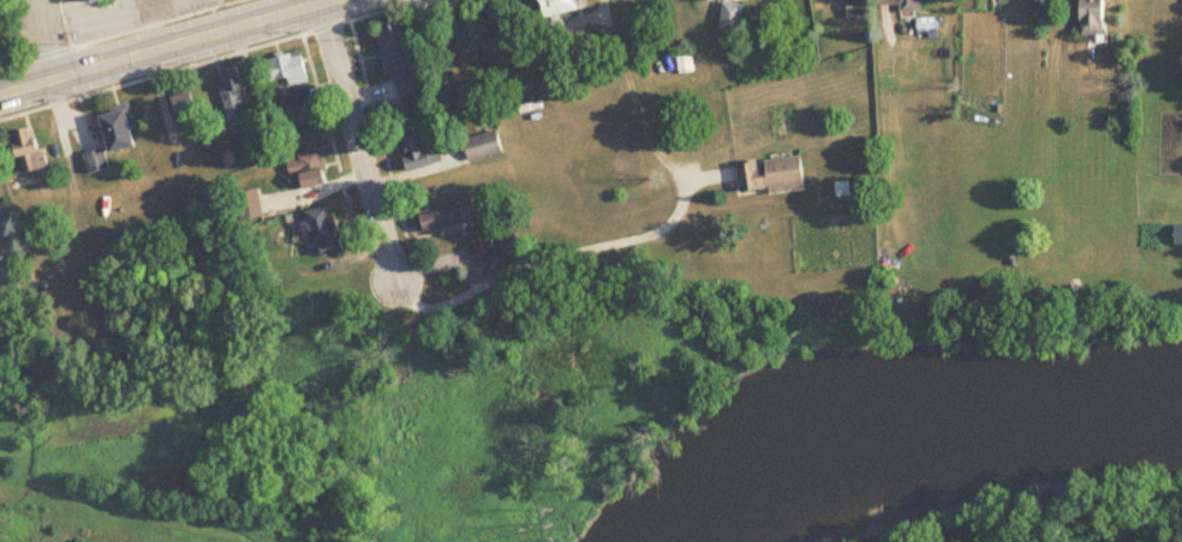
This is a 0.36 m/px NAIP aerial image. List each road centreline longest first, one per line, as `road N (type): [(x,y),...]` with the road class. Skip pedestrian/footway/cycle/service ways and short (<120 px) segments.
road 1 (residential): [(398,296),(404,337),(483,372),(590,355),(758,243)]
road 2 (primary): [(0,95),(335,0)]
road 3 (residential): [(398,296),(340,82),(330,1)]

